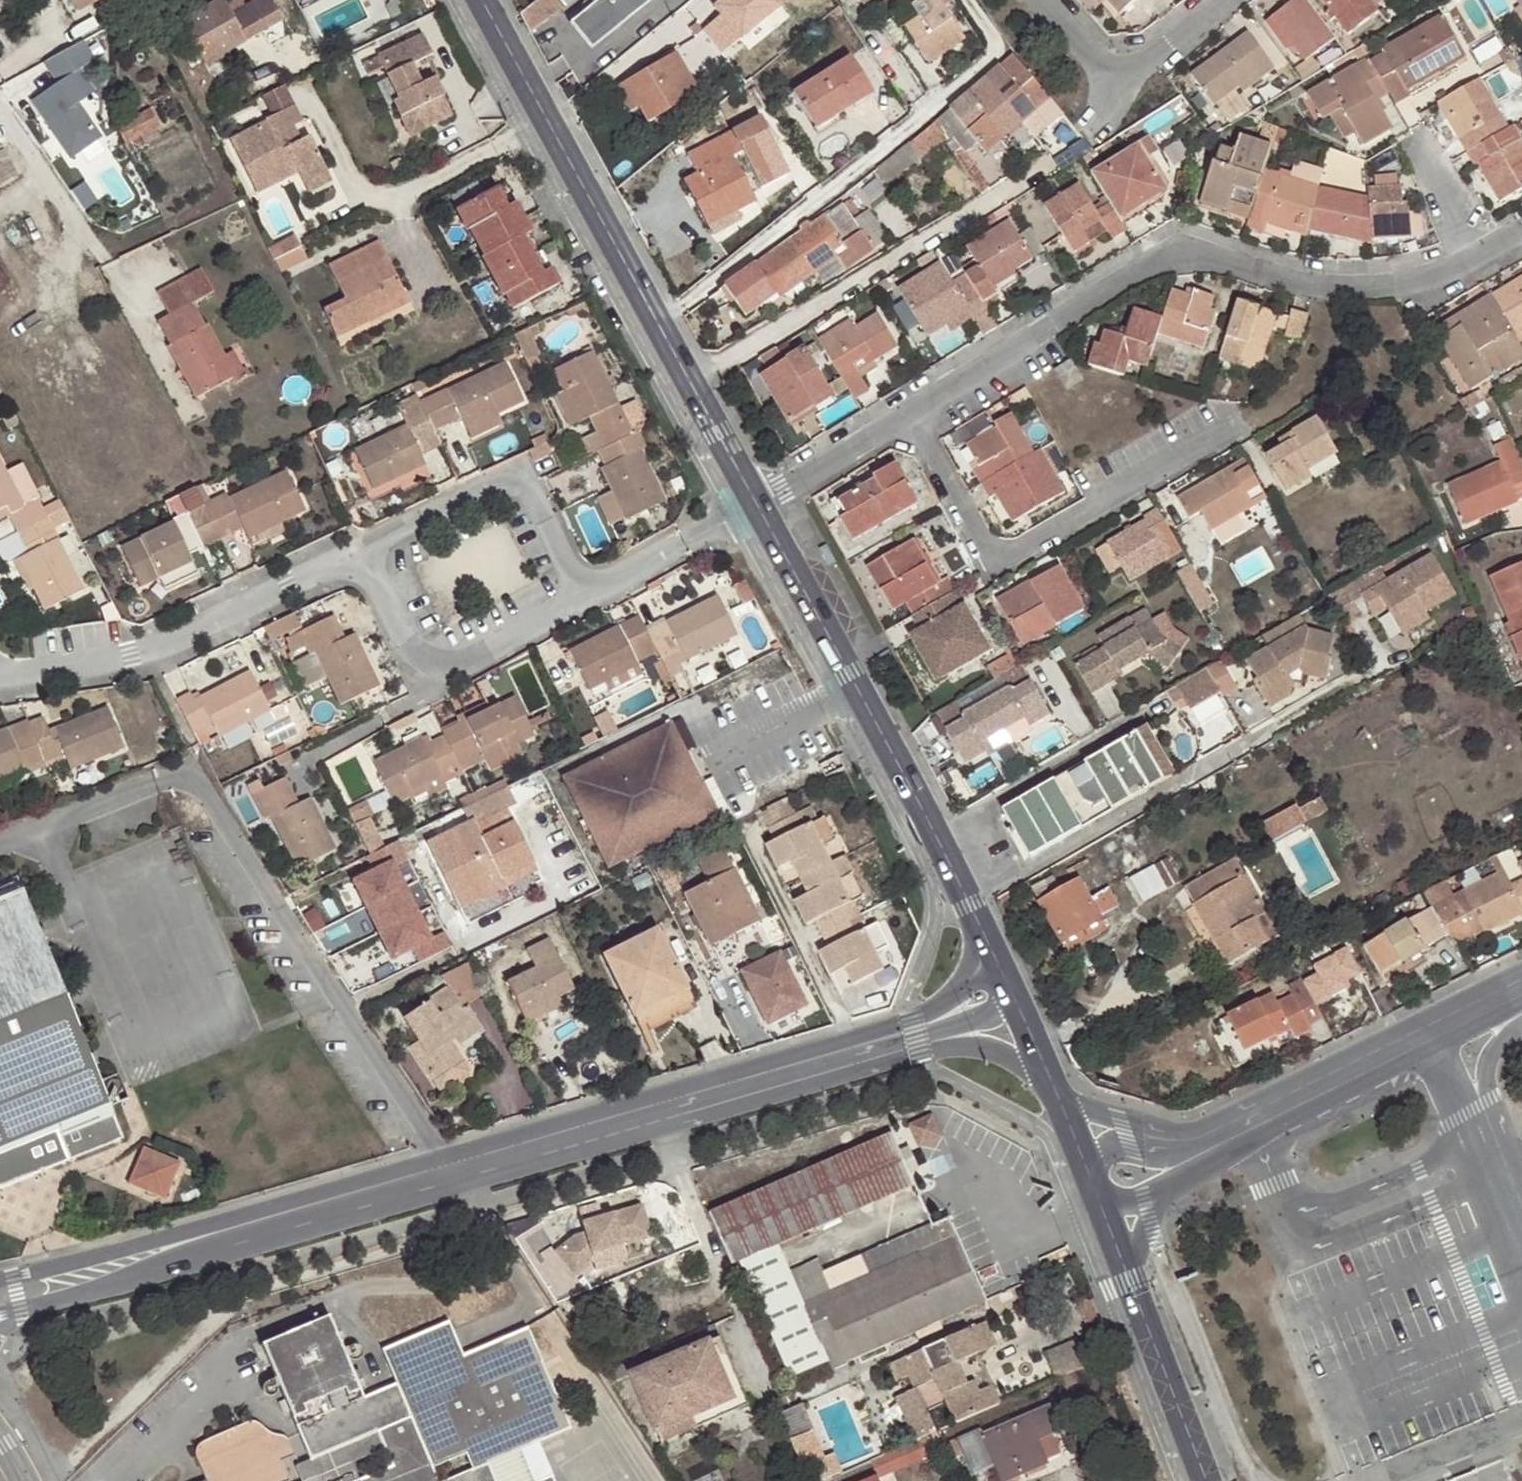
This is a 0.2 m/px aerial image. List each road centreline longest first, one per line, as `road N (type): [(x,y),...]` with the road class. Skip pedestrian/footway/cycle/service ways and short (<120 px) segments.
road 1 (residential): [(1488,248),(1431,274),(1351,278),(1260,269),(1189,242),(909,407)]
road 2 (residential): [(161,783),(200,772),(458,1164)]
road 3 (residential): [(653,323),(993,56),(956,0)]
road 4 (tertiary): [(0,1295),(458,1164)]
road 5 (tertiary): [(1096,1189),(1521,986)]
road 6 (residential): [(967,901),(1363,676)]
road 7 (residential): [(1227,430),(988,561),(909,407)]
road 8 (residential): [(685,380),(1048,163)]
road 9 (tertiary): [(458,1164),(863,1049)]
road 10 (residential): [(0,667),(370,556)]
road 11 (tertiary): [(755,504),(930,830)]
road 12 (tertiary): [(480,0),(653,323)]
road 13 (residential): [(370,556),(429,668),(595,587)]
road 14 (tertiary): [(1096,1189),(1205,1480)]
road 15 (residential): [(370,556),(535,476),(595,587)]
road 16 (residential): [(930,830),(1159,702)]
road 17 (unclassified): [(863,1049),(759,850)]
road 18 (residential): [(1045,0),(1092,56),(1149,53),(1222,0)]
road 19 (tertiary): [(1017,1005),(1096,1189)]
road 20 (residential): [(909,407),(755,504)]
road 21 (residential): [(595,587),(755,504)]
road 22 (residential): [(0,99),(89,235)]
road 23 (tertiary): [(863,1049),(1017,1005)]
road 24 (tertiary): [(685,380),(755,504)]

